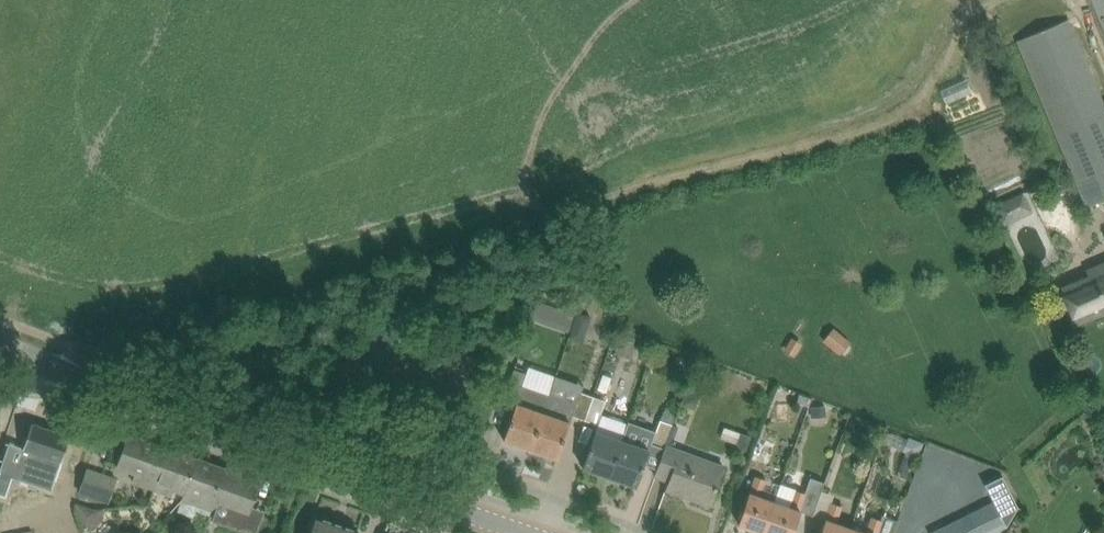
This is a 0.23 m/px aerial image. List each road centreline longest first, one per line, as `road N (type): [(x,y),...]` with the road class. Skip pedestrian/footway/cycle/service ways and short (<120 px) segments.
road 1 (tertiary): [(526,532),(0,346)]

